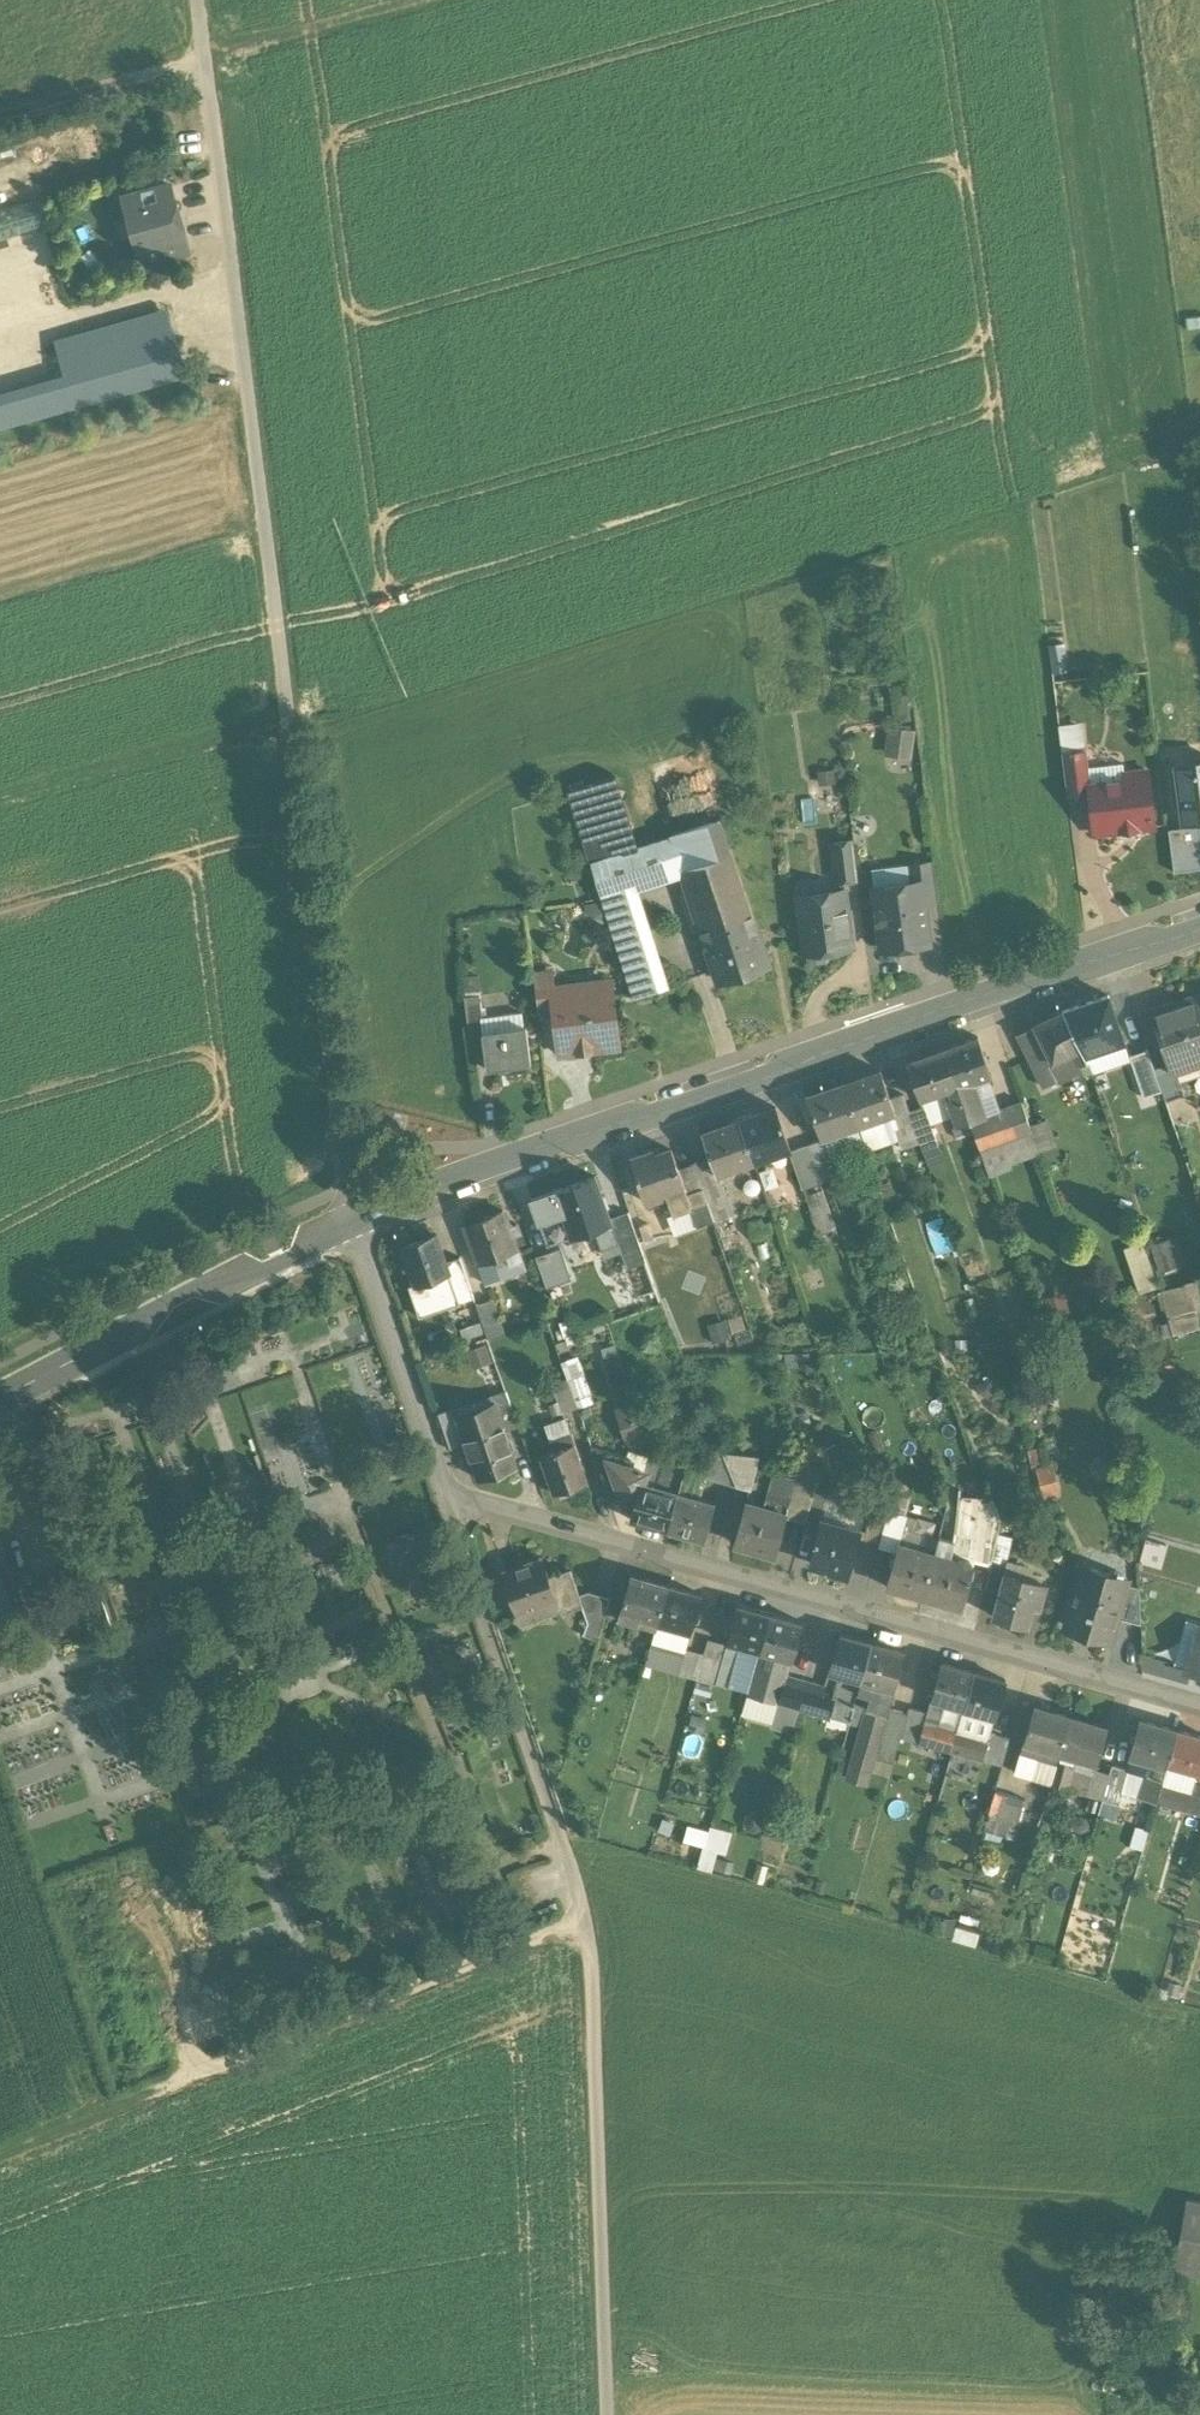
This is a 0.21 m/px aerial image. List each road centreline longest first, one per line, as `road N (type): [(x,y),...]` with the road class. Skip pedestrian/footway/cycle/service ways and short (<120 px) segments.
road 1 (track): [(356,1227),(198,0)]
road 2 (residential): [(1199,1718),(448,1499),(356,1227)]
road 3 (track): [(448,1499),(584,1921),(594,1992),(606,2414)]
road 4 (tertiary): [(1199,931),(356,1227)]
road 5 (track): [(0,2165),(163,2090),(584,1921)]
road 6 (track): [(0,120),(425,0)]
road 7 (tertiary): [(356,1227),(182,1297),(0,1397)]
road 8 (track): [(0,804),(287,722)]

